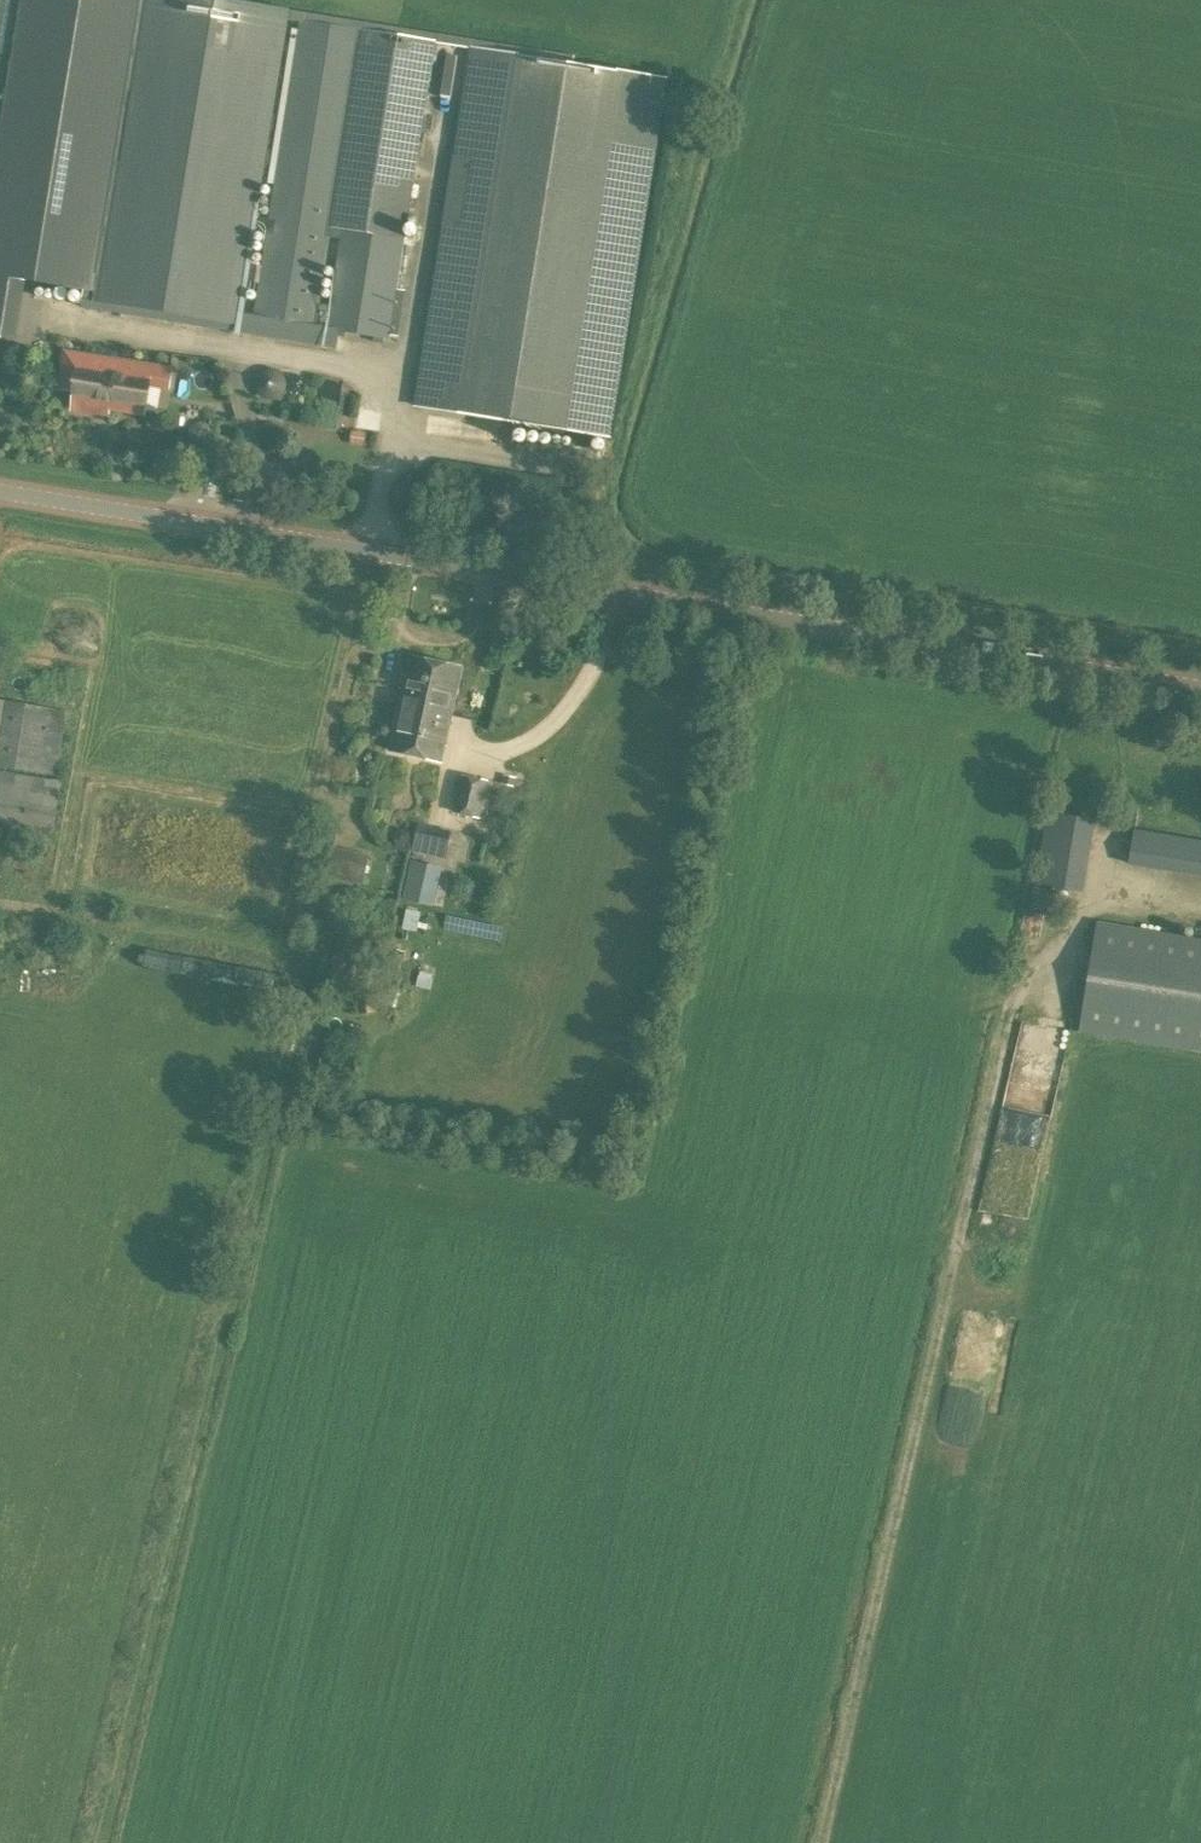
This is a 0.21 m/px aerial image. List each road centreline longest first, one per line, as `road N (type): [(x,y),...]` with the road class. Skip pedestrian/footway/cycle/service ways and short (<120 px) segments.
road 1 (secondary): [(0,492),(1200,690)]

